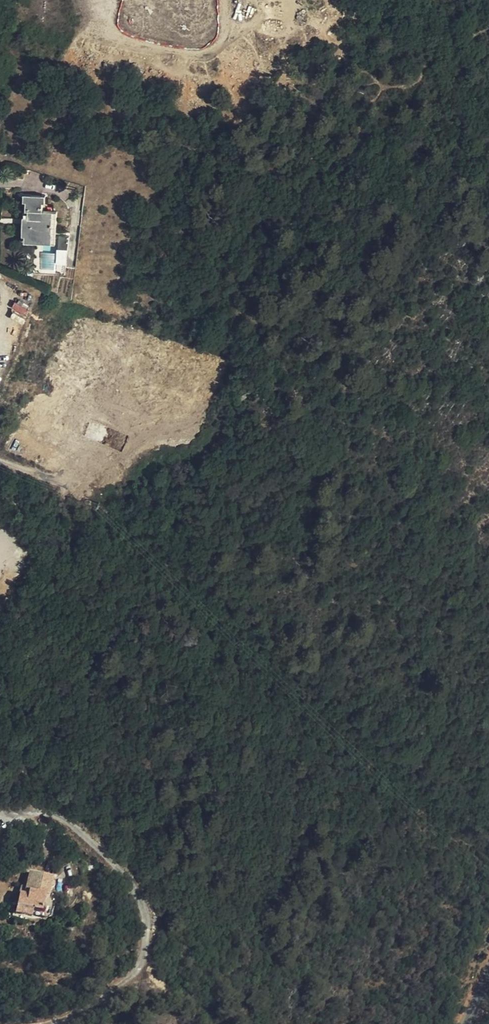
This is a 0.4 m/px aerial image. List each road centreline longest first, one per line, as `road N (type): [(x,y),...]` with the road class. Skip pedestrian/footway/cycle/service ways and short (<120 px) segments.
road 1 (residential): [(0,814),(58,817),(135,893),(145,929),(139,962),(120,988),(73,1018),(41,1023)]

